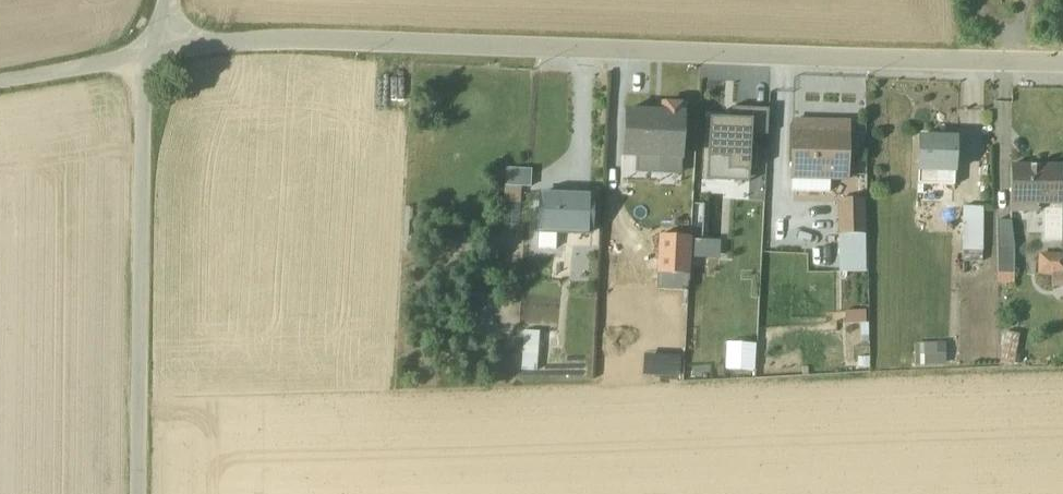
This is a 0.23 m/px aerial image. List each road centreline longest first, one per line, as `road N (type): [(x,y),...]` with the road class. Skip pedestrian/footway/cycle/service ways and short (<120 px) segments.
road 1 (unclassified): [(142,58),(296,41),(1062,63)]
road 2 (unclassified): [(137,493),(142,58)]
road 3 (unclassified): [(0,83),(142,58)]

